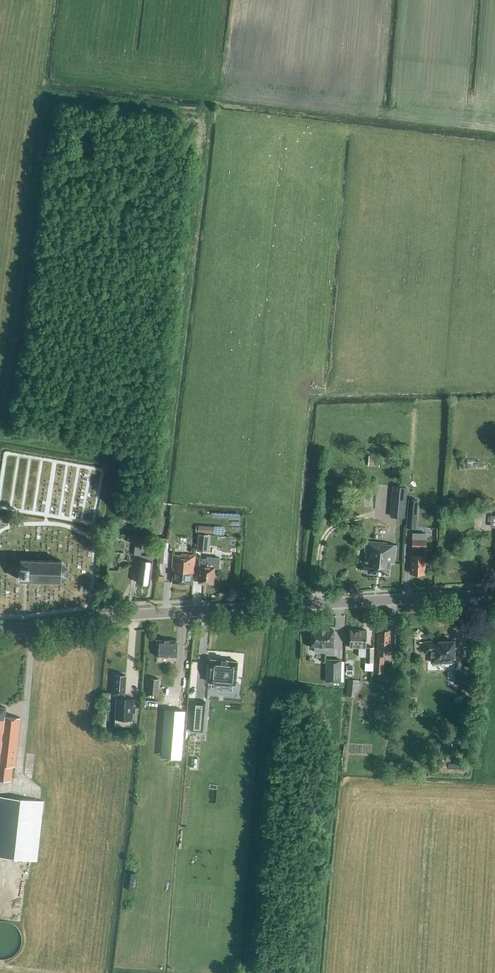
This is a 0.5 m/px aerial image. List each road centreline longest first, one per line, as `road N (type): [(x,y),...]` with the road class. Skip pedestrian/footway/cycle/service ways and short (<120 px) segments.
road 1 (tertiary): [(0,629),(127,614),(494,595)]

